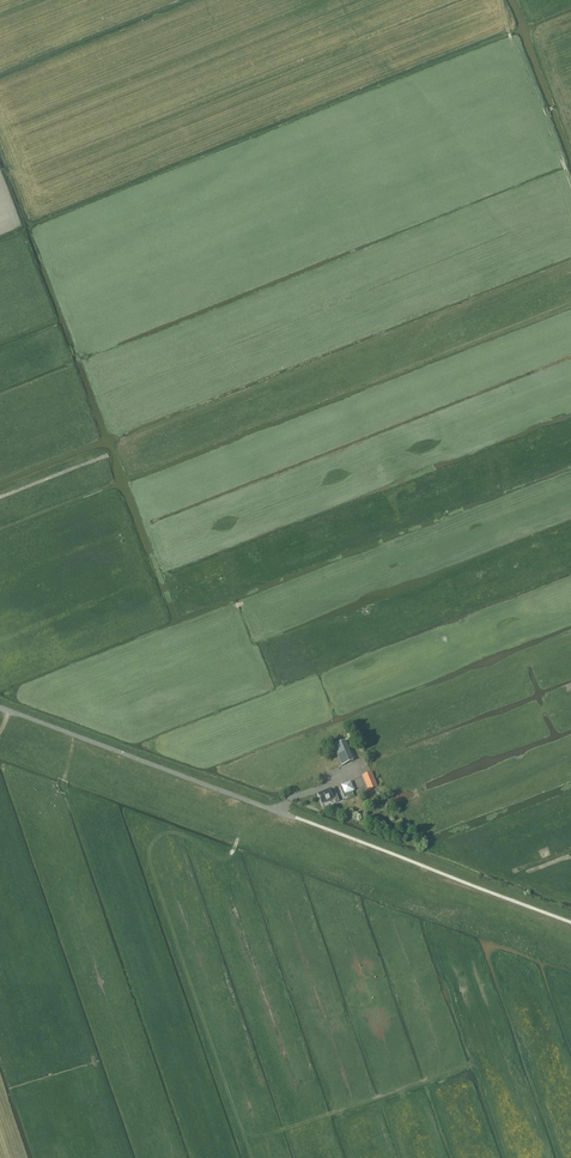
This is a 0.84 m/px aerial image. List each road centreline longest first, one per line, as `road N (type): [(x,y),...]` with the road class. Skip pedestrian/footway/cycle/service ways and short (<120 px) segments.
road 1 (unclassified): [(282,812),(0,706)]
road 2 (track): [(501,0),(570,183)]

